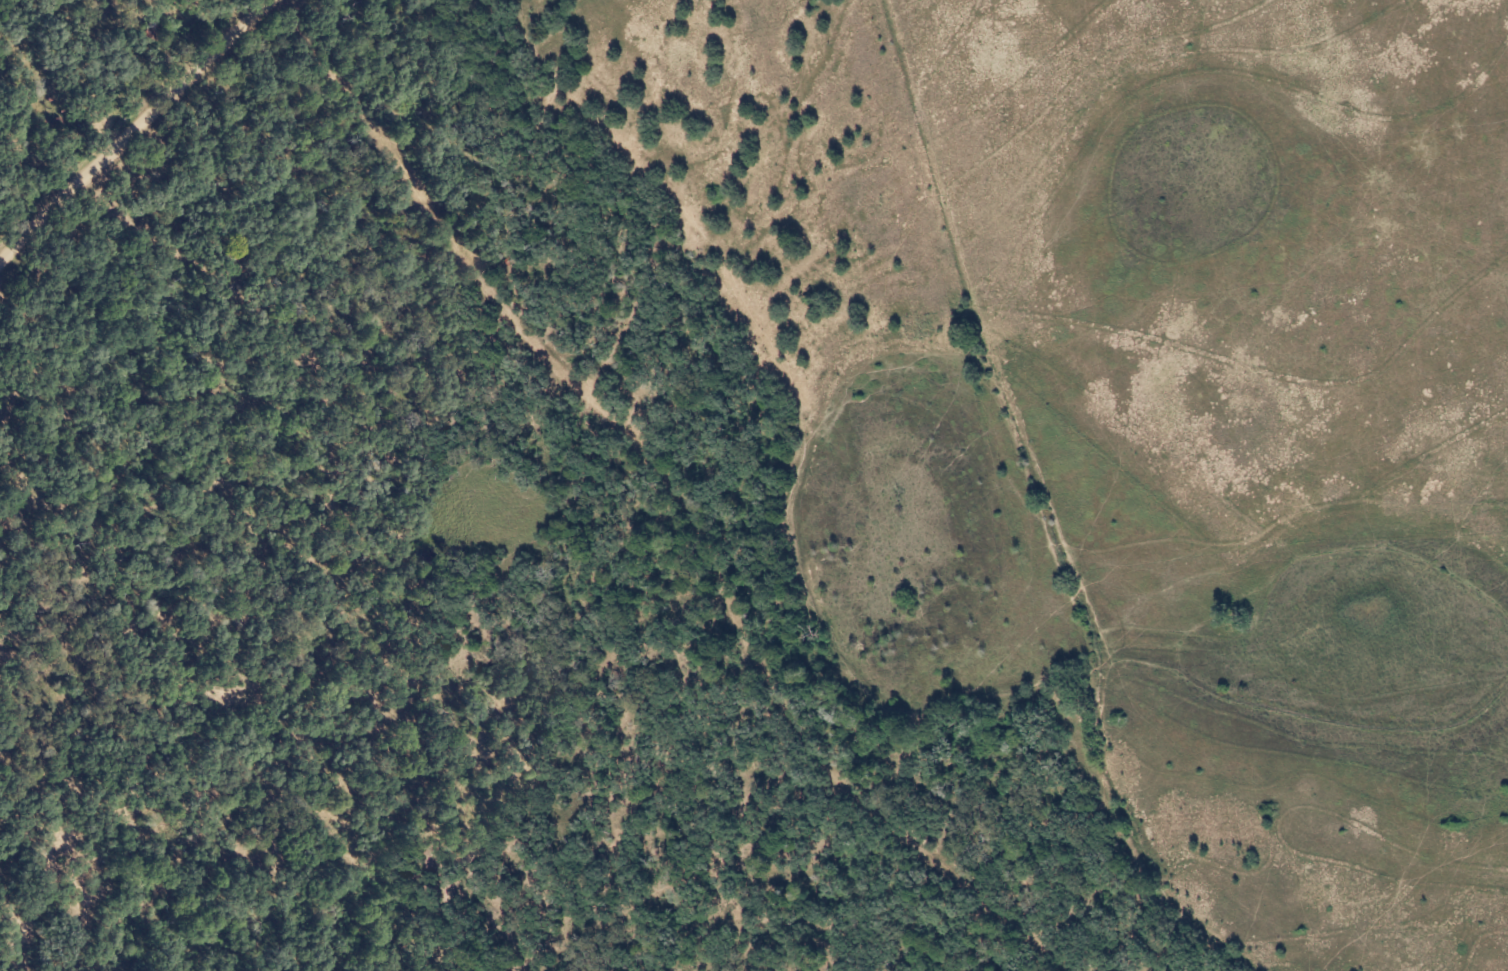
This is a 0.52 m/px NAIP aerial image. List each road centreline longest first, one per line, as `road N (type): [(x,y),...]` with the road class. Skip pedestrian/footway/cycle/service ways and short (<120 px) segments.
road 1 (residential): [(293,0),(314,48),(501,289),(651,435),(710,508),(767,652),(820,747),(895,820),(1089,970)]
road 2 (residential): [(0,267),(270,0)]

